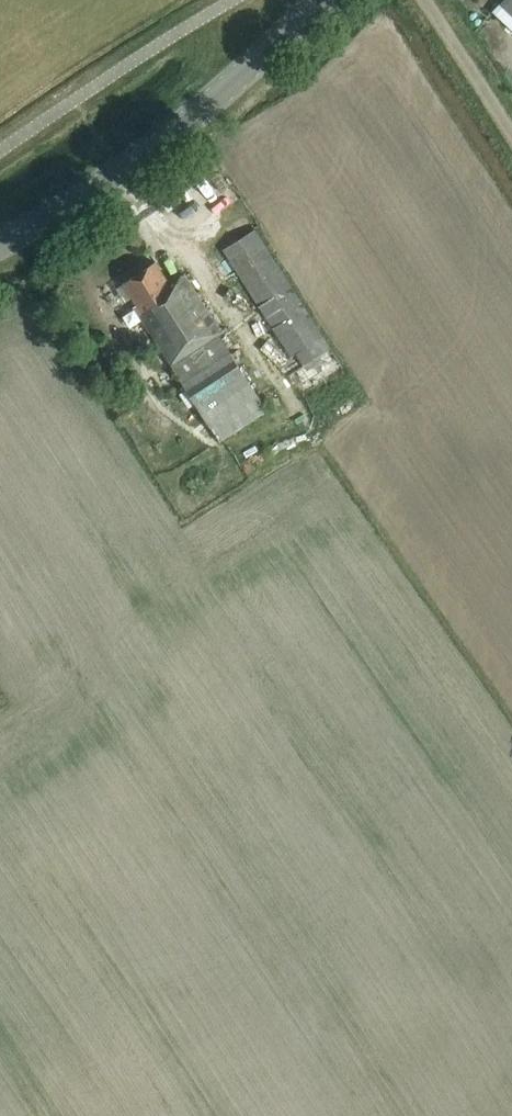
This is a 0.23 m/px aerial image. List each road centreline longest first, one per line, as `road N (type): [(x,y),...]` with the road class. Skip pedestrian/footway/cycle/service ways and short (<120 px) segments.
road 1 (primary): [(0,244),(142,156),(318,0)]
road 2 (track): [(420,0),(511,141)]

